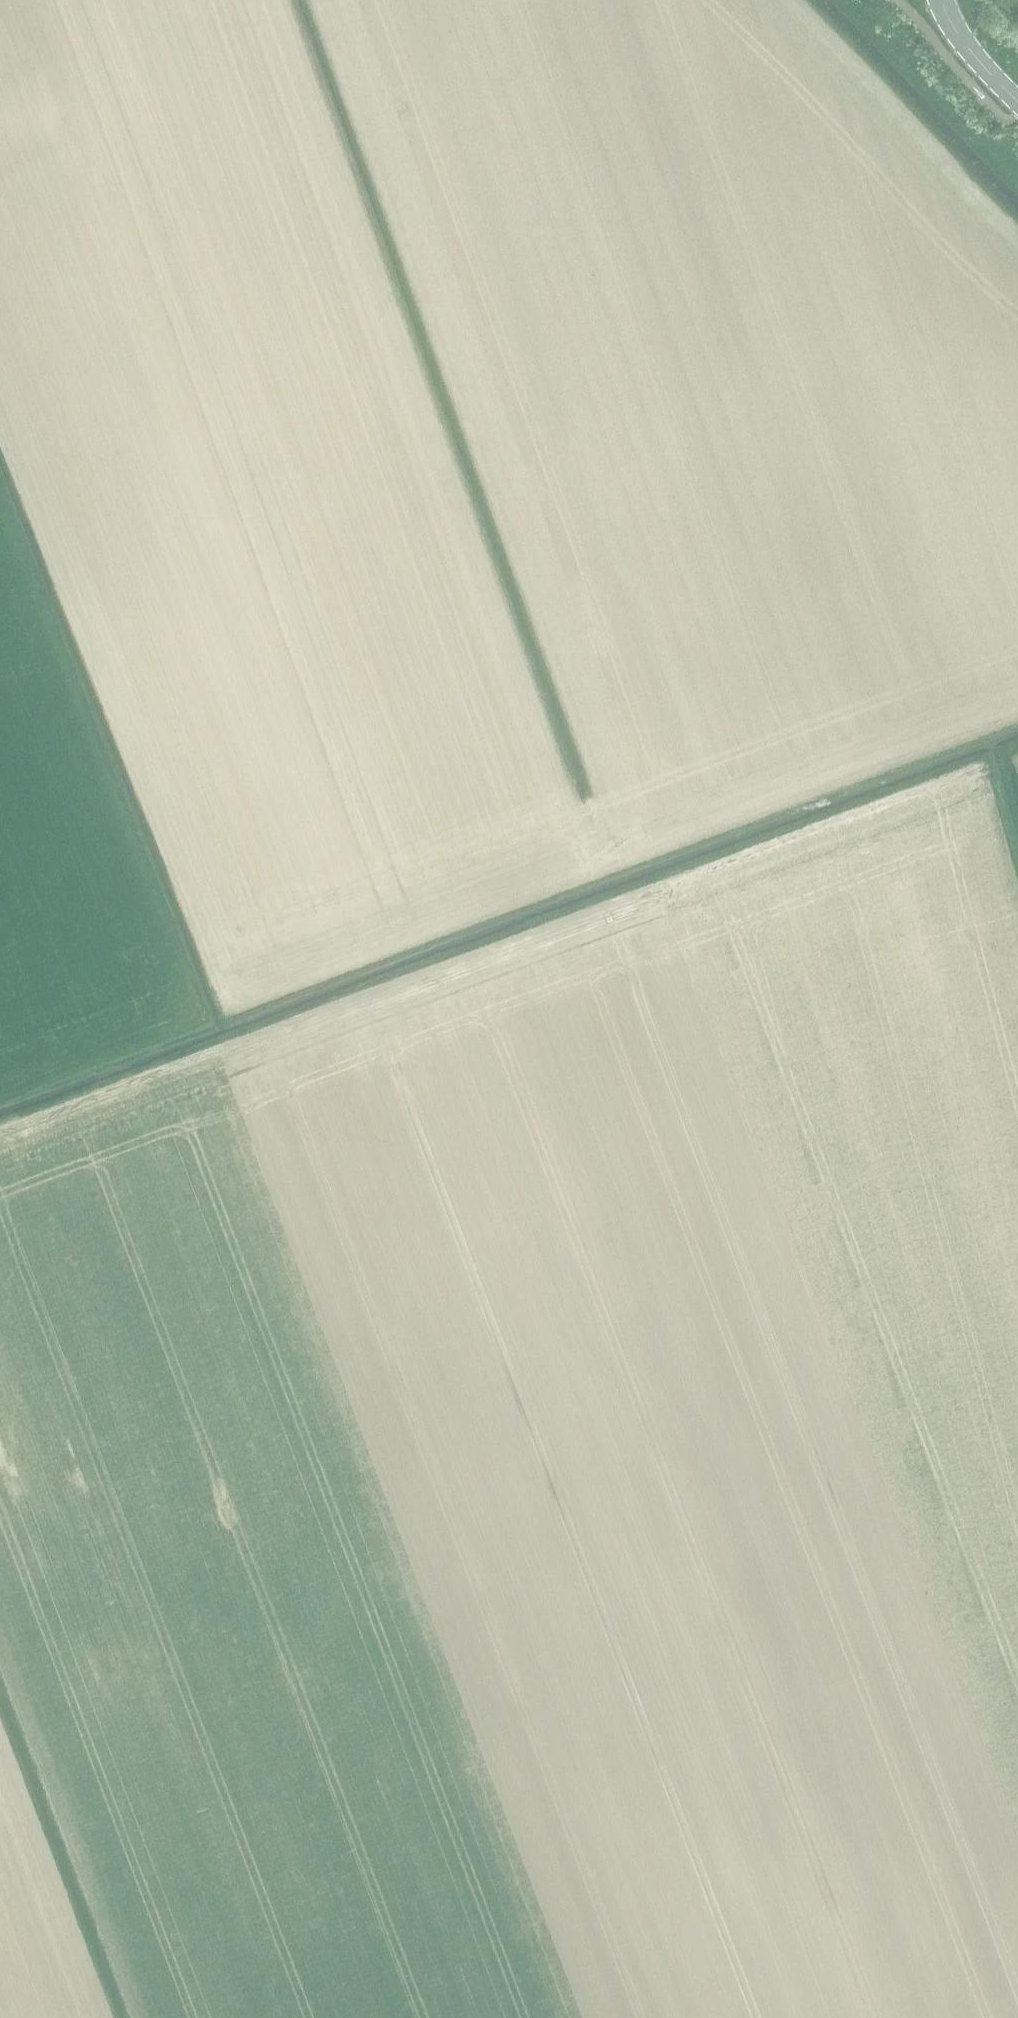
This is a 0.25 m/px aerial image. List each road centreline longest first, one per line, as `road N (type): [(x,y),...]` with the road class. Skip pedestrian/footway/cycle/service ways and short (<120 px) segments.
road 1 (secondary): [(1017,98),(967,46),(940,0)]

